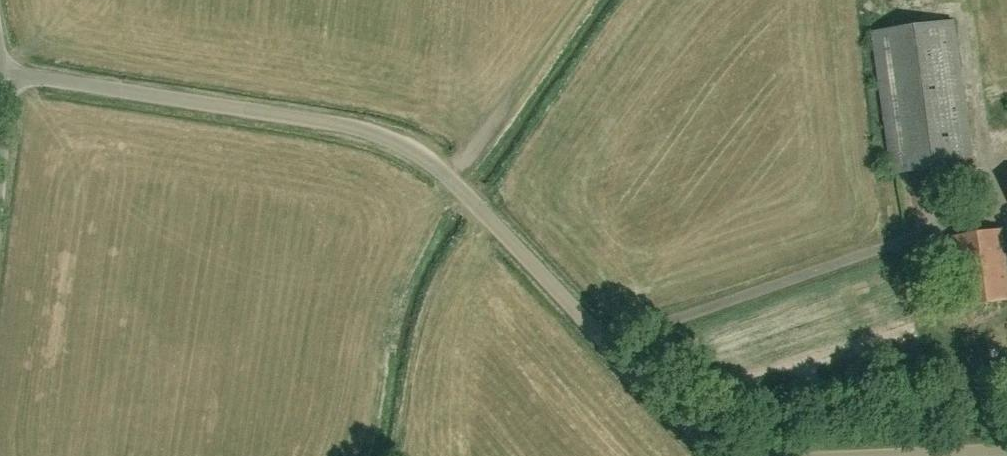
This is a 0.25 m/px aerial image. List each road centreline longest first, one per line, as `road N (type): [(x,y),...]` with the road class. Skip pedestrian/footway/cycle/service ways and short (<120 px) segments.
road 1 (unclassified): [(730,455),(688,429),(464,195),(406,150),(360,131),(3,74)]

